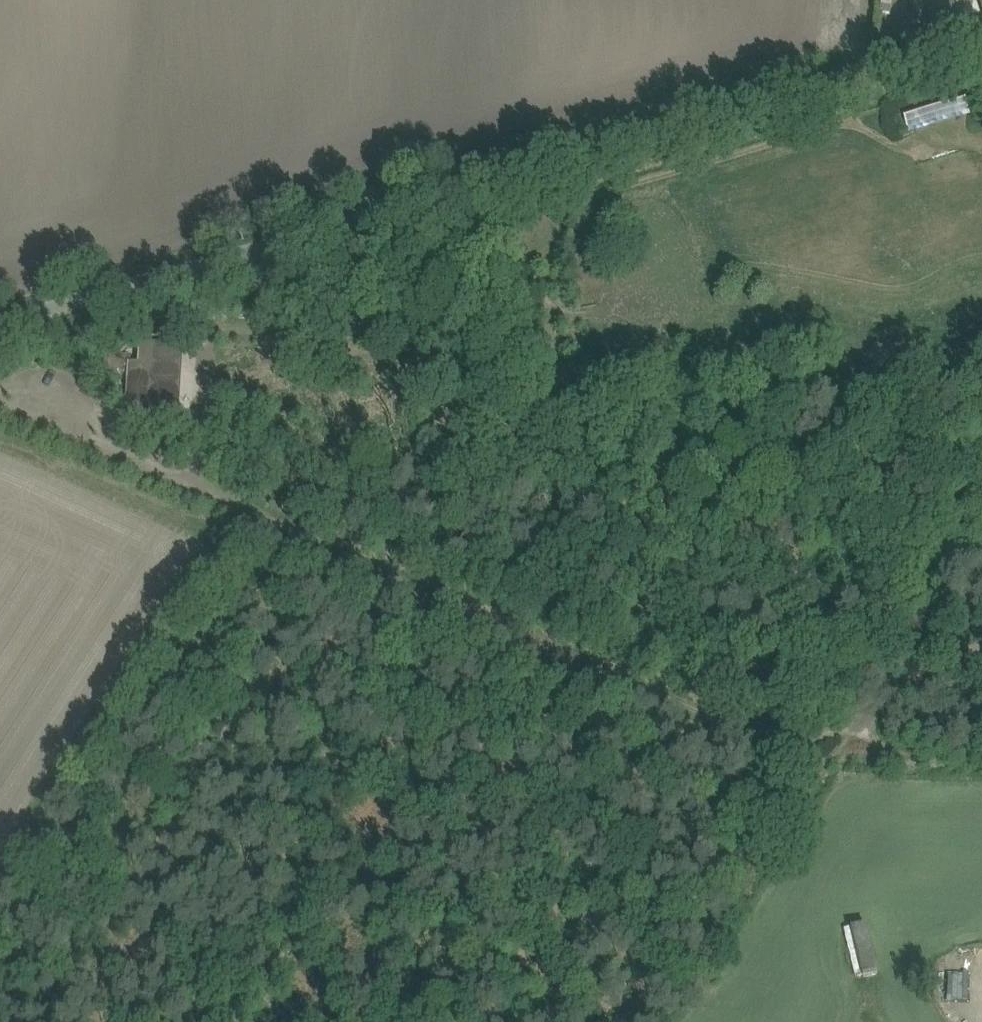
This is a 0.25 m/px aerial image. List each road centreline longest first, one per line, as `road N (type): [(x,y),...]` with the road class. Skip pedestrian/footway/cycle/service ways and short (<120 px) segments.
road 1 (unclassified): [(0,323),(981,42)]
road 2 (track): [(143,463),(760,739),(896,761),(981,764)]
road 3 (track): [(981,492),(851,754),(677,1021)]

